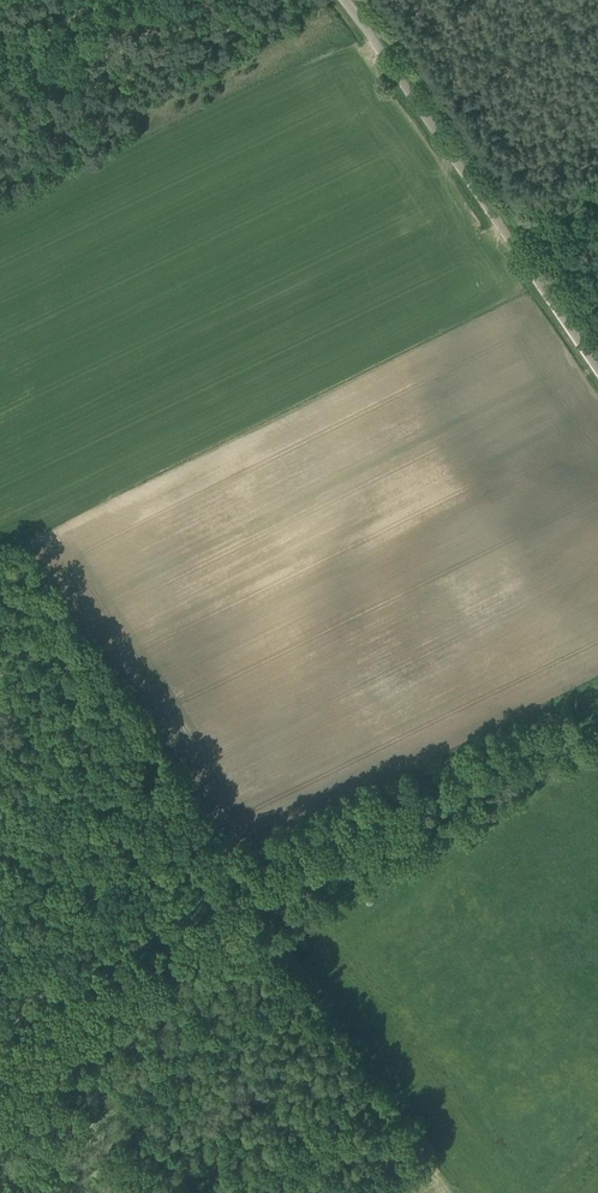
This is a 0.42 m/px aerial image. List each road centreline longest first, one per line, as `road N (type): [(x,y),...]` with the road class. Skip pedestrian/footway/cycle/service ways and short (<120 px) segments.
road 1 (track): [(0,1031),(269,851),(597,720)]
road 2 (unclassified): [(597,368),(346,0)]
road 3 (track): [(116,0),(0,58)]

